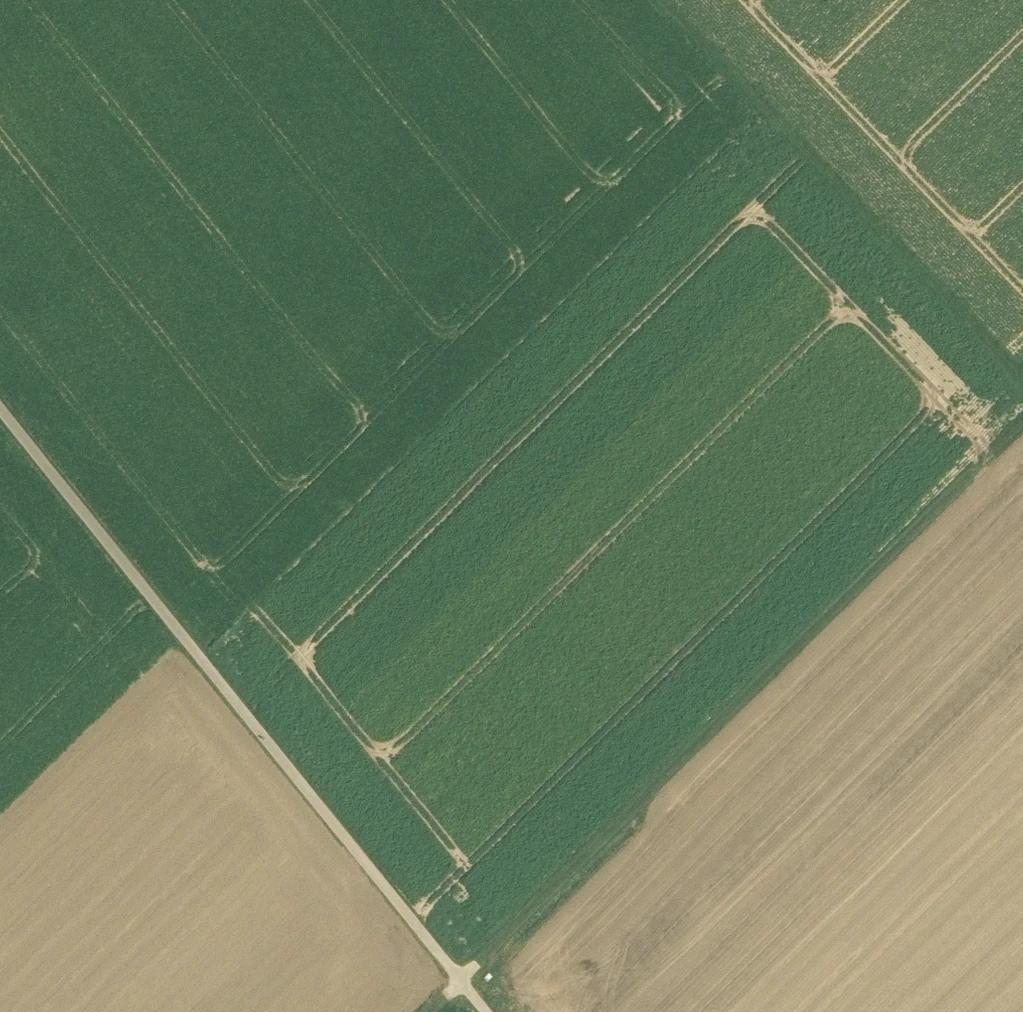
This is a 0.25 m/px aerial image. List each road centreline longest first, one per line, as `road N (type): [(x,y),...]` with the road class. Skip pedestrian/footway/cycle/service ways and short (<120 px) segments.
road 1 (track): [(1022,430),(428,1011)]
road 2 (track): [(486,1011),(0,406)]
road 3 (track): [(655,0),(1022,382)]

